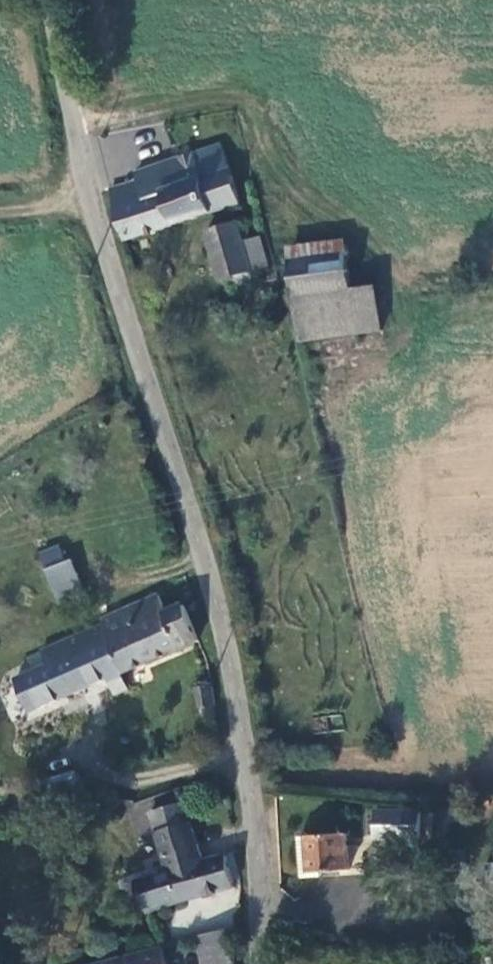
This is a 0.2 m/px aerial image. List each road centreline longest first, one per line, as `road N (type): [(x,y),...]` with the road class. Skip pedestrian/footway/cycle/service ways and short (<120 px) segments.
road 1 (unclassified): [(256,963),(251,744),(196,472),(103,198),(71,0)]

